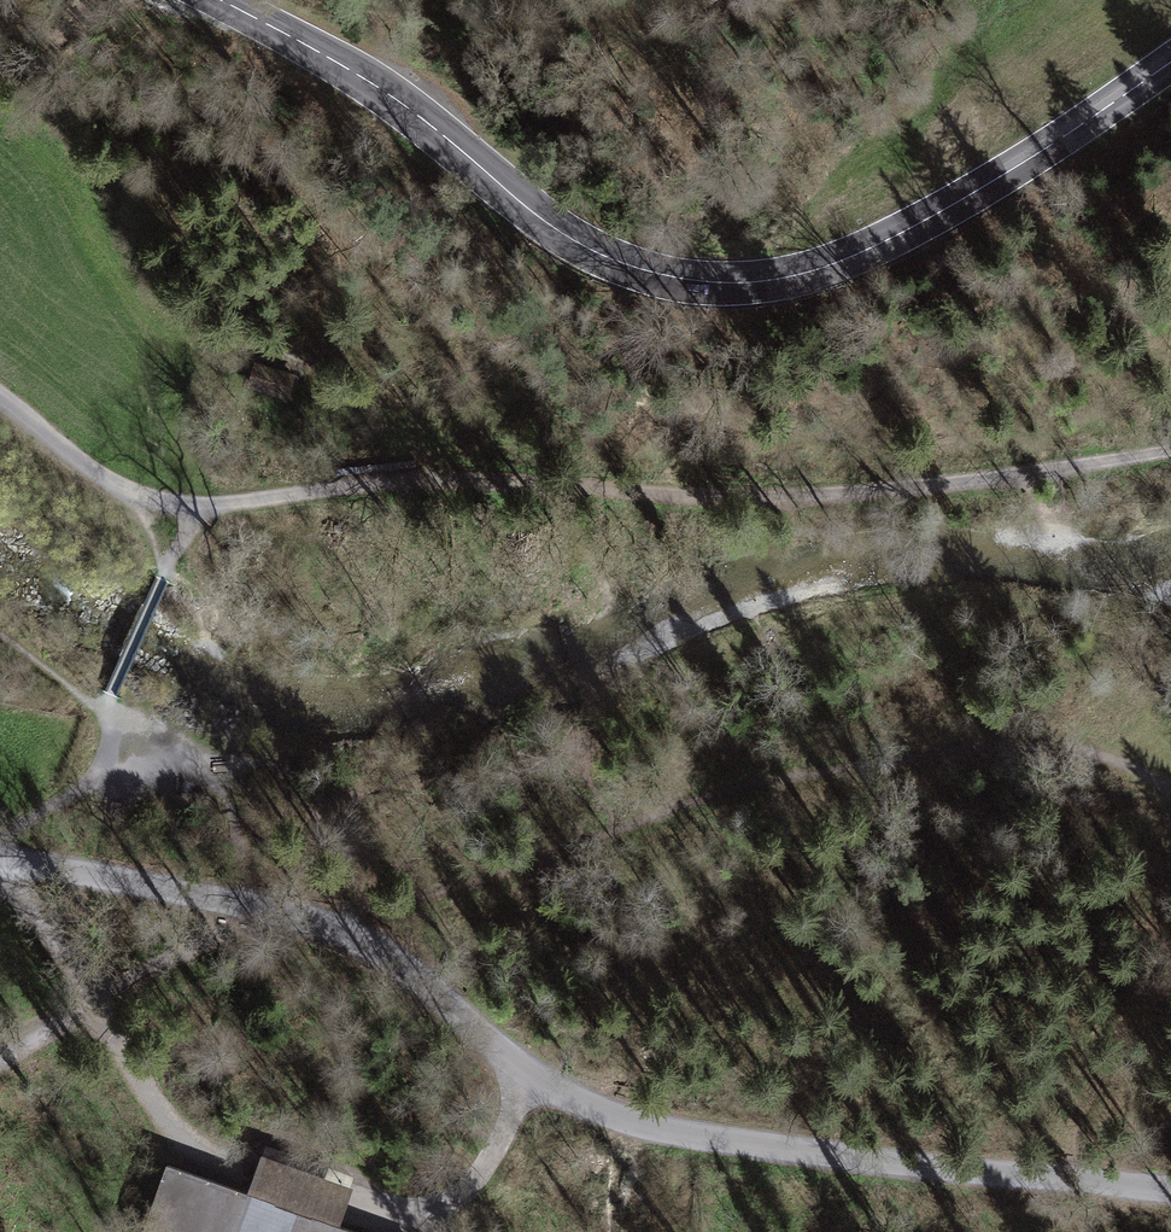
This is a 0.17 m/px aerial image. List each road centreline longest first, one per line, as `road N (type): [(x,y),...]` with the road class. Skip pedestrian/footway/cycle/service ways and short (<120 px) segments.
road 1 (residential): [(1170,1176),(1023,1176),(792,1153),(622,1118),(521,1066),(426,978),(341,929),(246,901),(0,855)]
road 2 (tertiary): [(220,0),(361,74),(548,224),(609,258),(672,278),(734,283),(802,272),(865,250),(967,197),(1170,61)]
road 3 (track): [(1170,452),(884,494),(693,500),(494,479),(353,484),(190,510)]
road 4 (track): [(1170,781),(1079,747),(982,749),(719,793),(392,918),(365,942)]
road 5 (track): [(94,1004),(185,1148),(398,1231)]
road 6 (track): [(1060,1176),(1123,1035),(1170,884)]
road 7 (track): [(190,510),(117,483),(0,393)]
road 8 (track): [(435,1231),(495,1157),(521,1066)]

